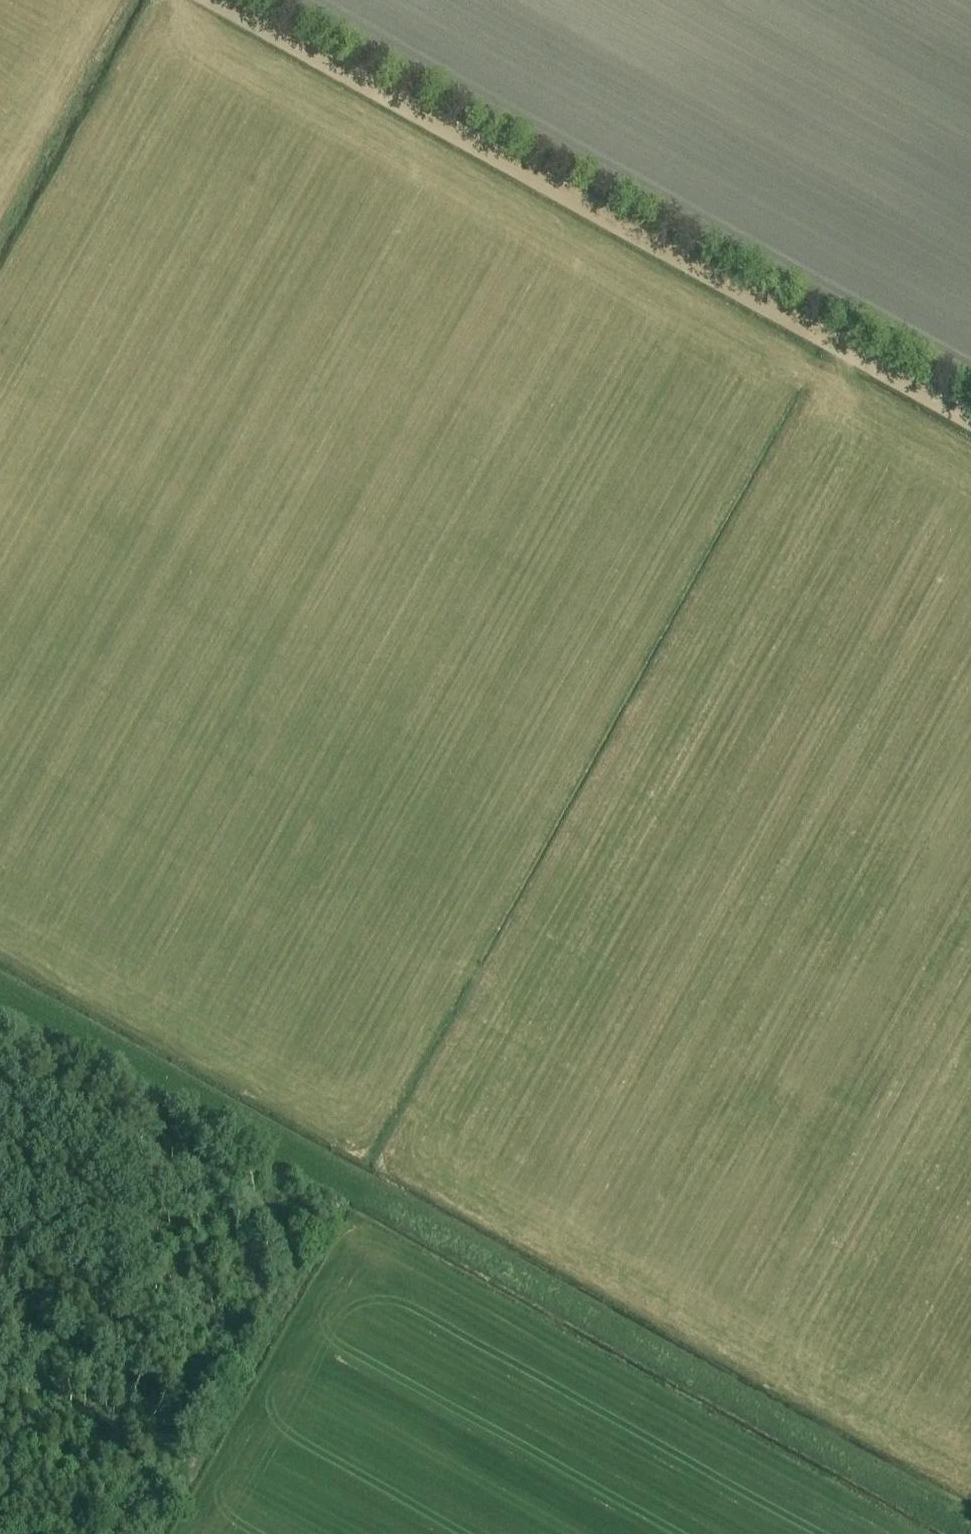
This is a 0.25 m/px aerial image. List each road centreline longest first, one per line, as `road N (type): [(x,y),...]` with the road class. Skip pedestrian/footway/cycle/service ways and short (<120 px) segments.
road 1 (track): [(970,418),(222,0)]

